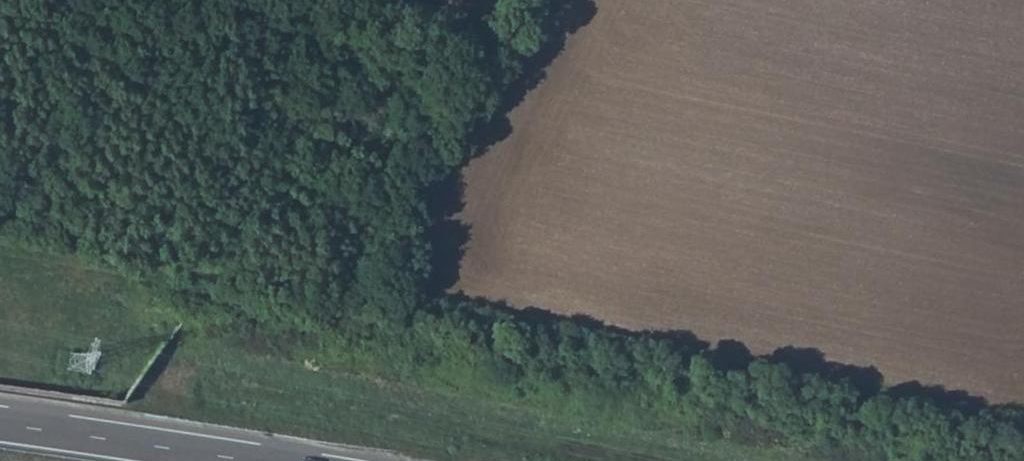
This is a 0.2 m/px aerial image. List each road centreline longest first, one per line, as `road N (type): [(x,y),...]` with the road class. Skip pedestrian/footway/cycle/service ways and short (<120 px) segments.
road 1 (trunk): [(247,460),(0,424)]

